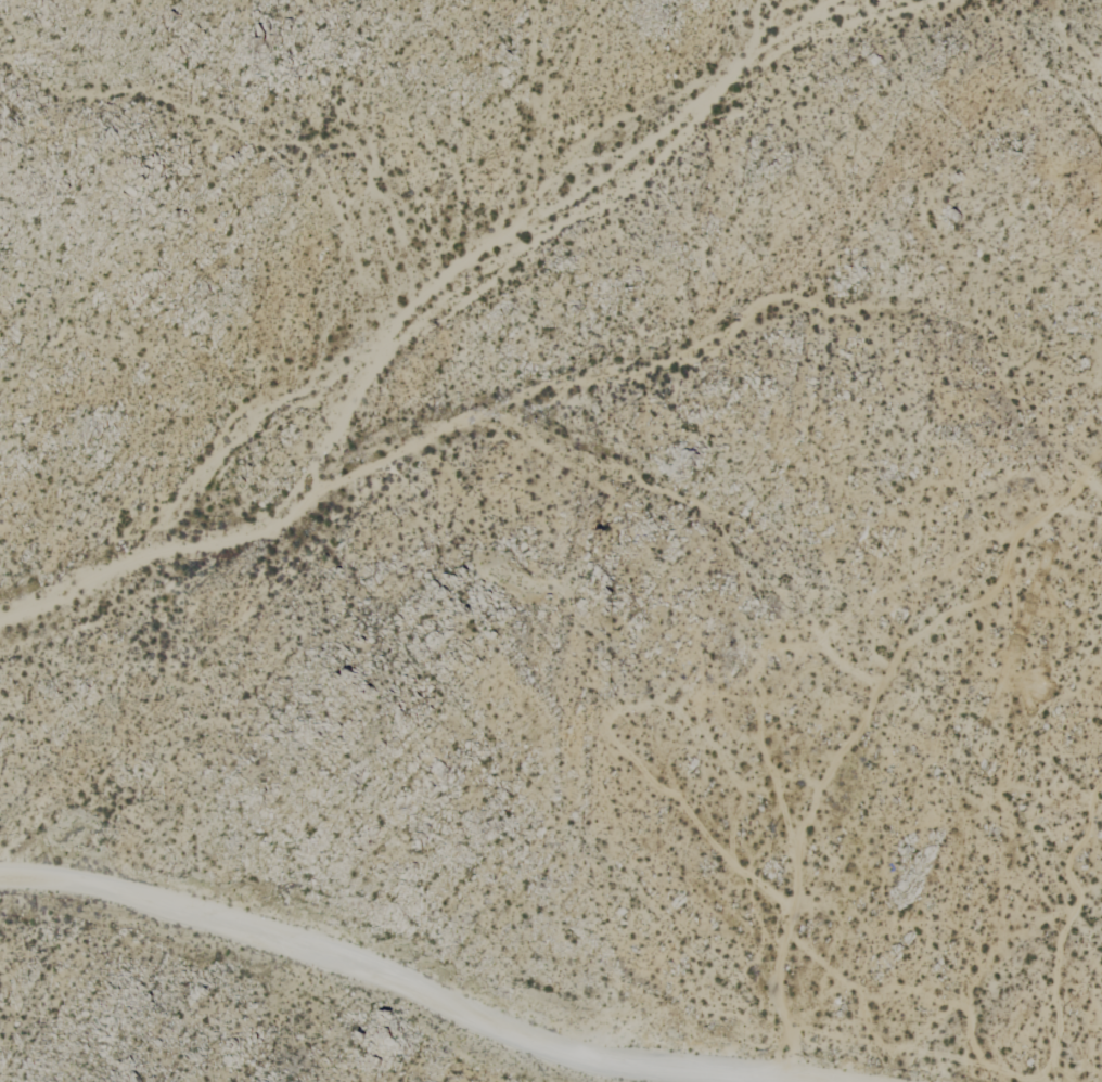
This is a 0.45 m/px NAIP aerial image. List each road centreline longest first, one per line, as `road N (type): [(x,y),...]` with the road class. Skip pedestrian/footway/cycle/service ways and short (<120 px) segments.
road 1 (track): [(0,873),(117,890),(414,988),(540,1047),(786,1081)]

